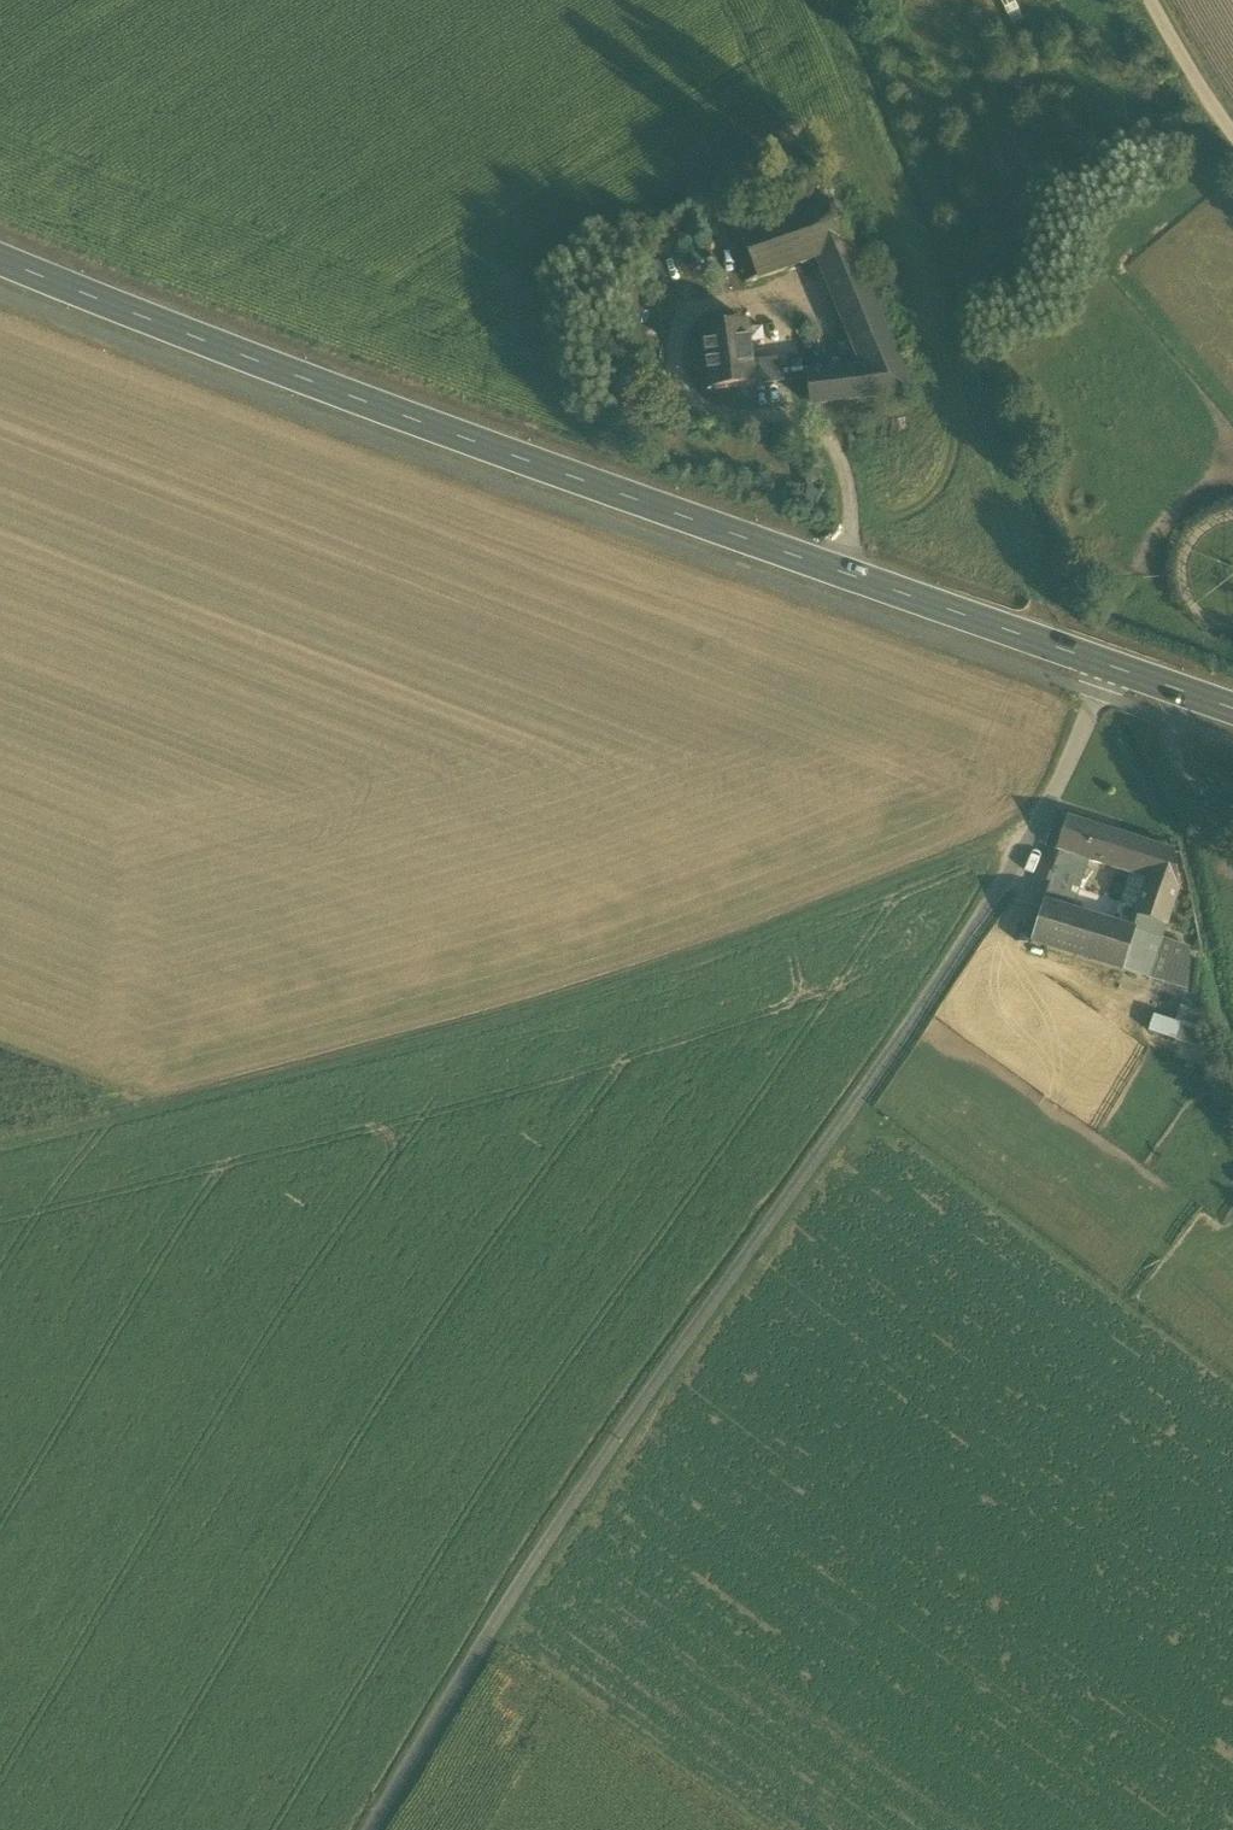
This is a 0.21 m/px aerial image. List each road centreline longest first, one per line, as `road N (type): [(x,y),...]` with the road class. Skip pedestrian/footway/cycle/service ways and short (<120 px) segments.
road 1 (residential): [(372,1829),(554,1526),(1045,827),(1109,667)]
road 2 (secondary): [(1109,667),(0,259)]
road 3 (track): [(1045,827),(993,831),(740,962),(552,1021),(0,1153)]
road 4 (unclassified): [(1156,0),(1232,136)]
road 5 (secondary): [(1232,710),(1109,667)]

